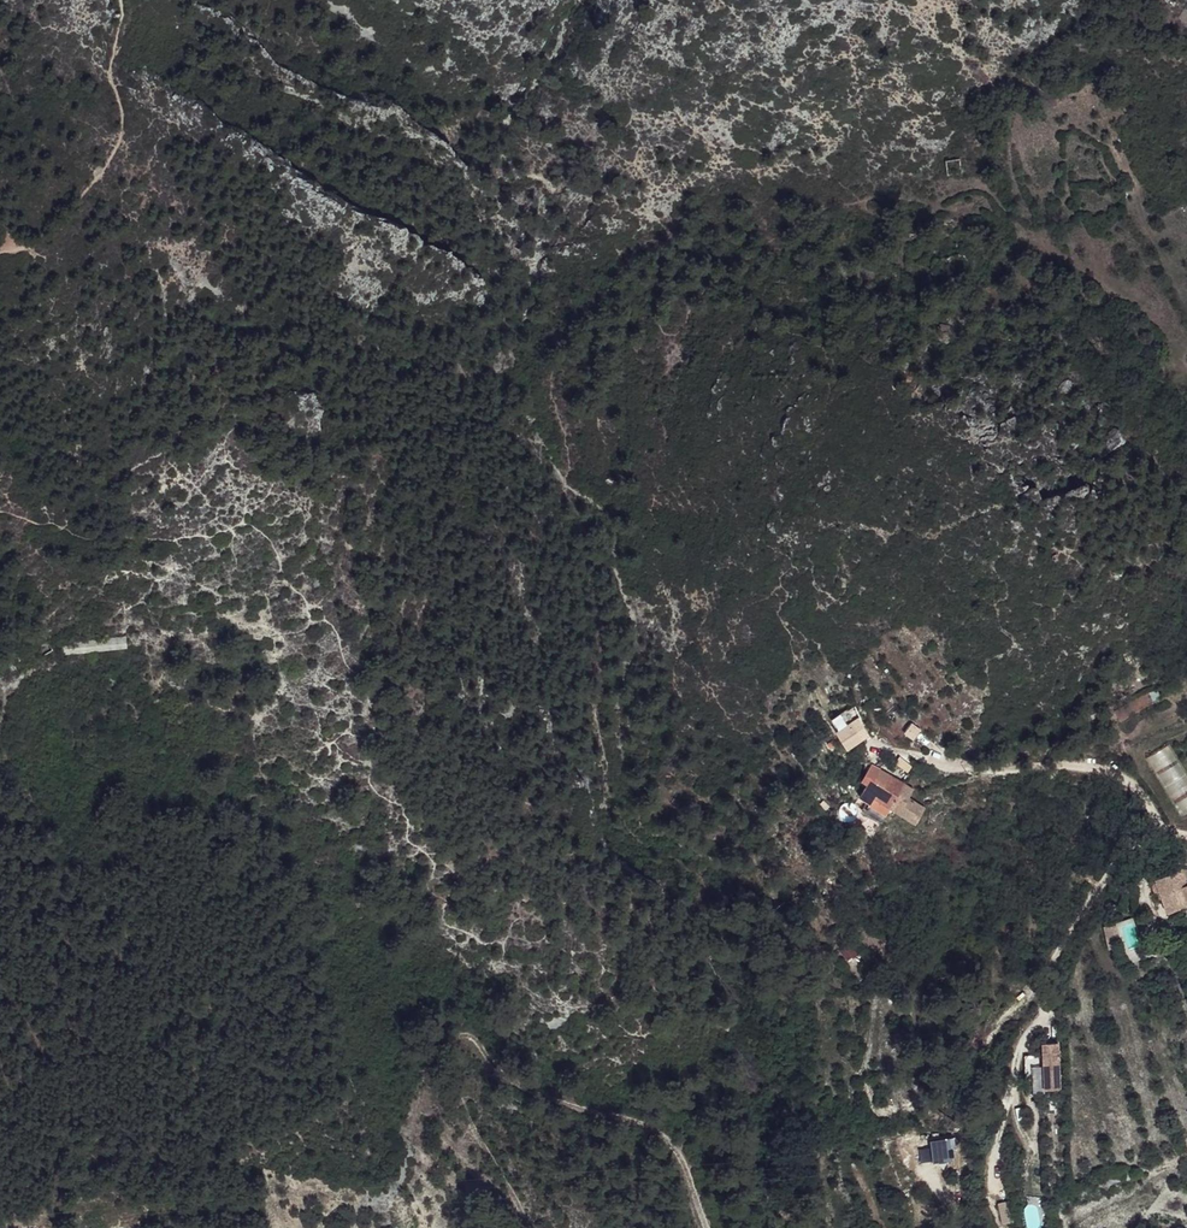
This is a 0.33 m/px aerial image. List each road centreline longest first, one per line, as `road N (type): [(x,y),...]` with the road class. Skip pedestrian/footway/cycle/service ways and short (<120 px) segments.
road 1 (track): [(1169,834),(1115,862),(1057,967),(983,1044),(968,1075),(895,1113),(874,1107),(876,999),(860,976)]

